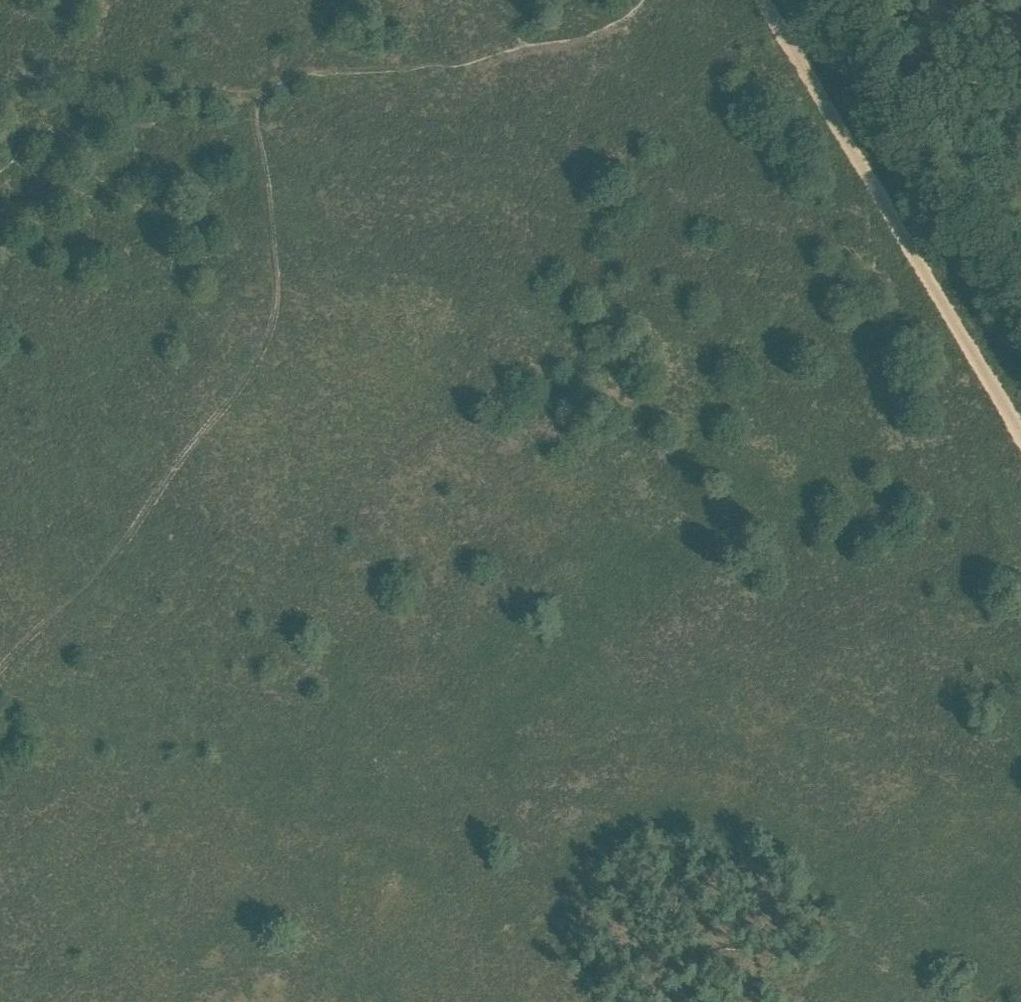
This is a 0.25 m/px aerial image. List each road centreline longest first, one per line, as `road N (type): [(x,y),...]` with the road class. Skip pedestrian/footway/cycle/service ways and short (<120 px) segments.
road 1 (track): [(1020,435),(762,0)]

